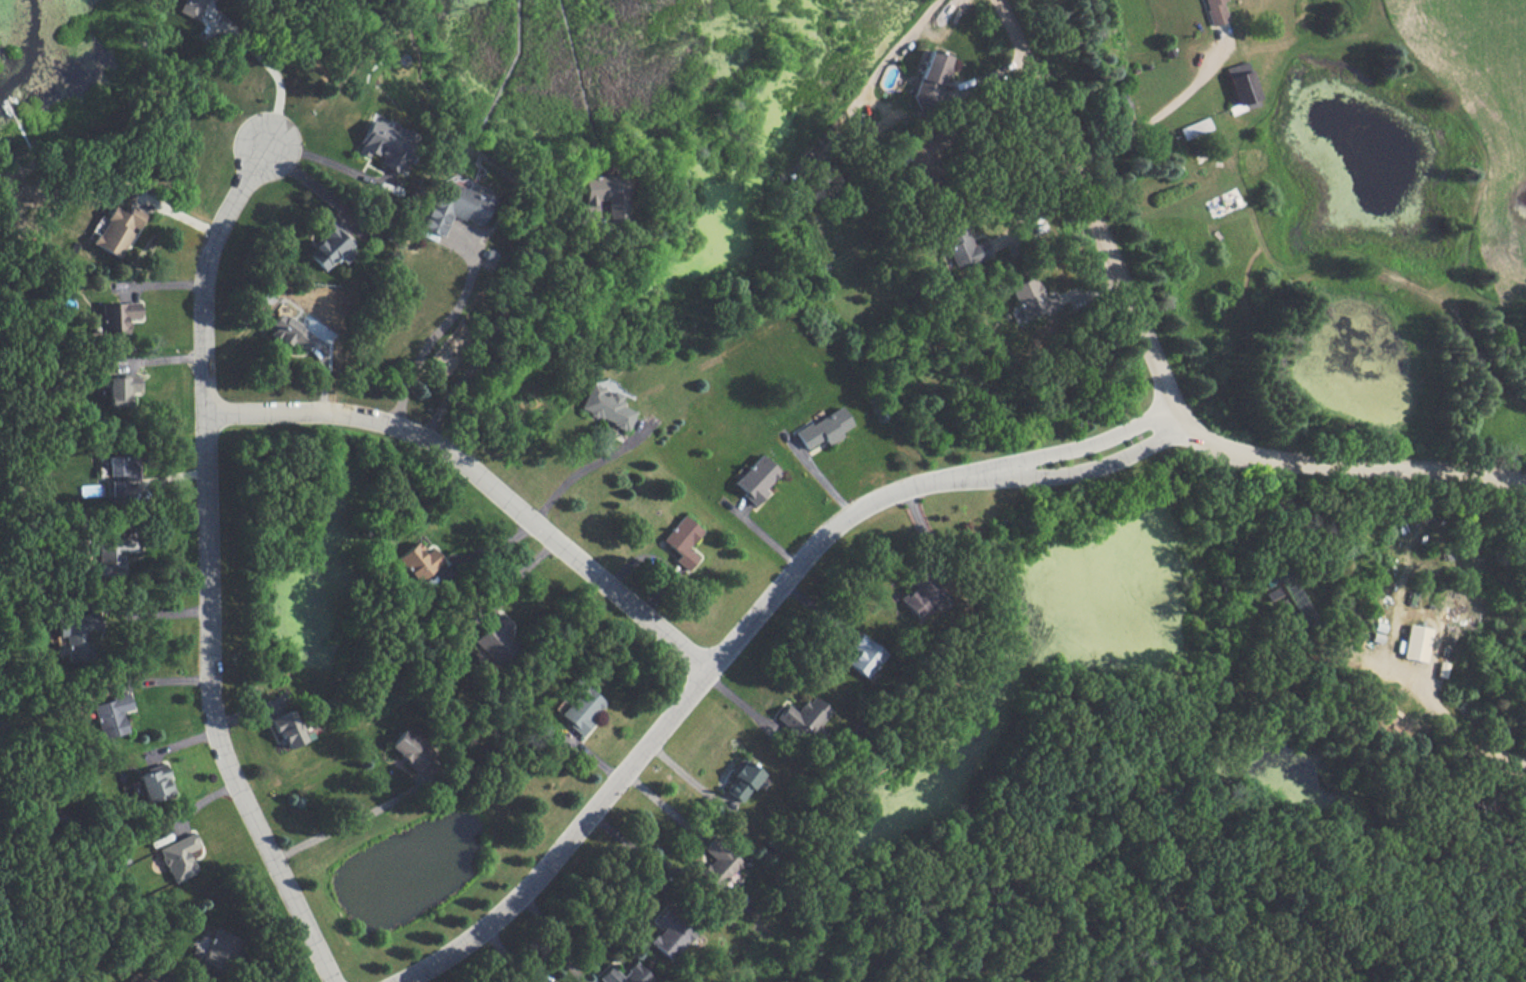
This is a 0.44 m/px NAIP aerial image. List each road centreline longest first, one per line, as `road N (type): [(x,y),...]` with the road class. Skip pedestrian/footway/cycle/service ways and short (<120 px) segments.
road 1 (residential): [(332,981),(217,749),(207,681),(202,279),(221,224),(267,148)]
road 2 (residential): [(1525,485),(1449,471),(1219,457),(1185,429),(996,0)]
road 3 (residential): [(944,478),(891,492),(843,517),(546,869),(457,947),(394,981)]
road 4 (residential): [(709,667),(459,464),(393,426),(324,409),(203,406)]
road 5 (residential): [(944,478),(1052,475),(1128,458),(1185,429)]
road 6 (residential): [(1174,404),(1118,431),(944,478)]

